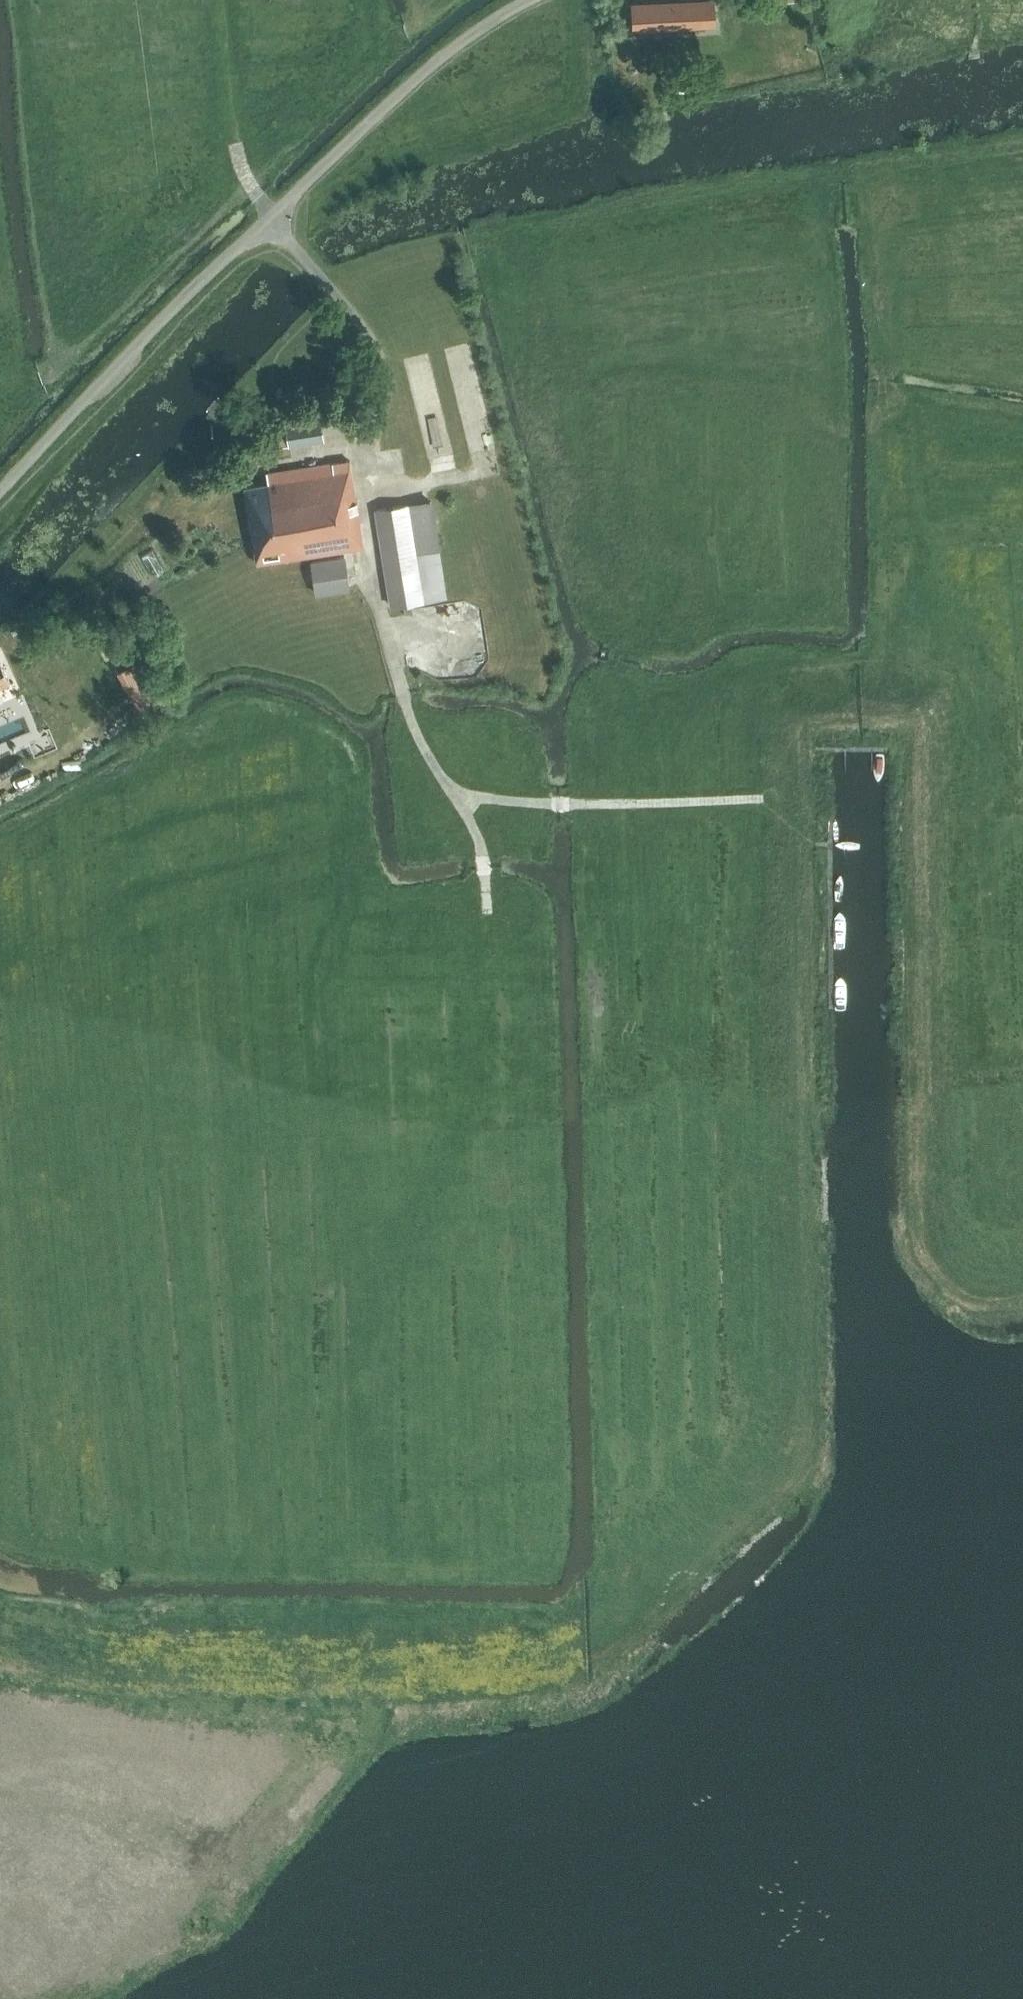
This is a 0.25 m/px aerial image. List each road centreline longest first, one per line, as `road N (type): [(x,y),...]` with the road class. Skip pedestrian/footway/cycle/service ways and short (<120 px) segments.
road 1 (unclassified): [(0,490),(468,44),(540,0)]

